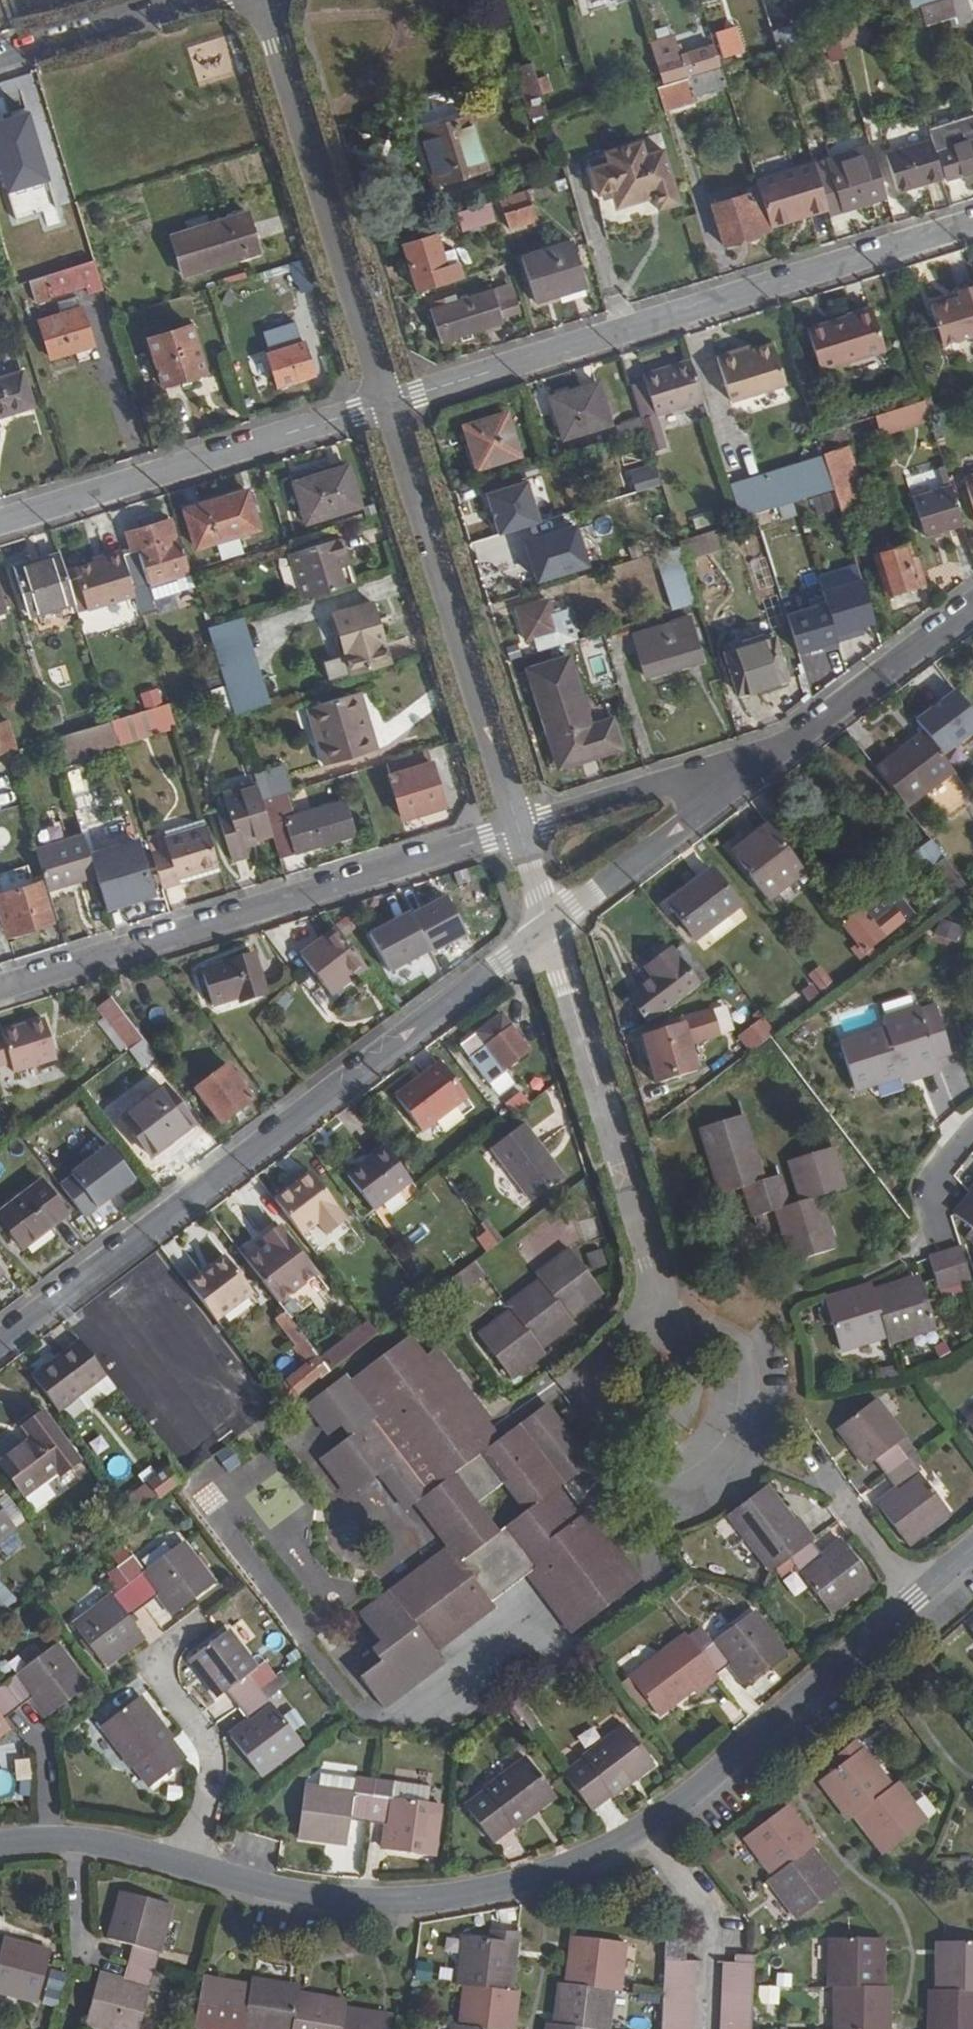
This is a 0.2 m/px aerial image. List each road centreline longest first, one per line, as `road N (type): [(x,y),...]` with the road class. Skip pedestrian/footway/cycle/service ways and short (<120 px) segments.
road 1 (residential): [(972,1552),(645,1828),(588,1858),(532,1879),(401,1902),(290,1893),(184,1867)]
road 2 (residential): [(549,929),(0,1344)]
road 3 (residential): [(972,224),(389,404)]
road 4 (residential): [(0,989),(519,829)]
road 5 (residential): [(389,404),(519,829)]
road 6 (residential): [(549,929),(666,1336)]
road 7 (residential): [(267,0),(389,404)]
road 8 (residential): [(389,404),(0,523)]
road 9 (residential): [(788,745),(549,929)]
road 10 (residential): [(184,1867),(209,1788),(212,1750),(158,1672),(158,1659),(203,1619)]
road 11 (residential): [(650,1333),(619,1342),(600,1368),(601,1400),(638,1430),(682,1417),(697,1388),(690,1357),(666,1336)]
road 12 (residential): [(519,829),(788,745)]
road 13 (residential): [(972,604),(788,745)]
road 14 (residential): [(0,60),(195,0)]
road 15 (residential): [(184,1867),(98,1842),(0,1844)]
road 16 (residential): [(972,1131),(937,1176),(932,1195),(942,1238)]

